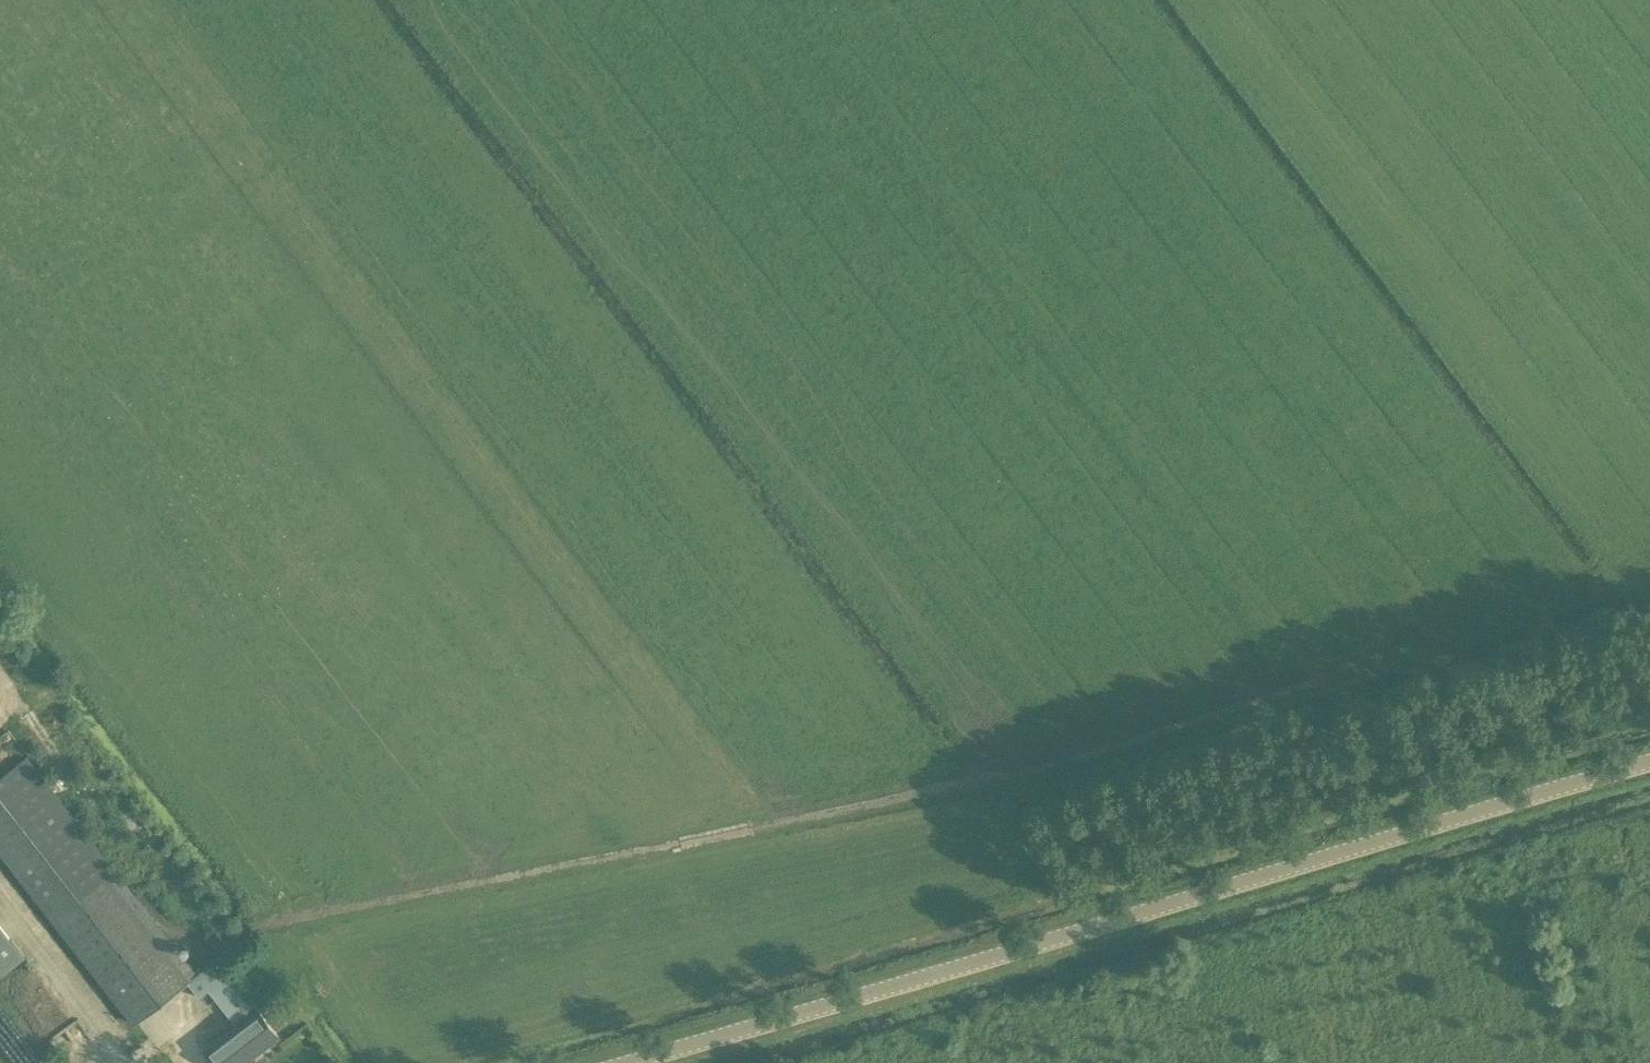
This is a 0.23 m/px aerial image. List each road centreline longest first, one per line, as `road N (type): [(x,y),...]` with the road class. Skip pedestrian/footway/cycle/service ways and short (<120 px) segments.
road 1 (unclassified): [(622,1062),(1649,764)]

